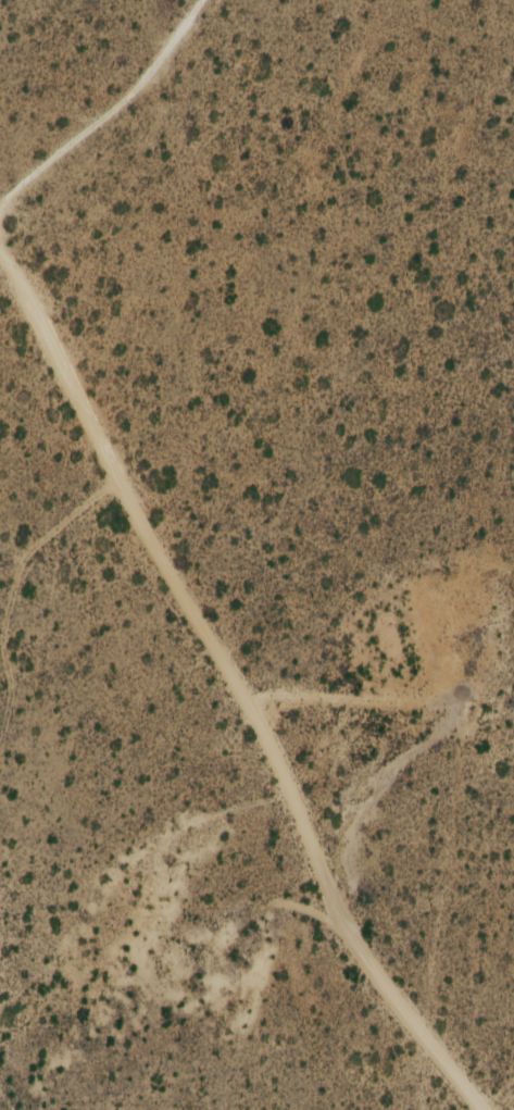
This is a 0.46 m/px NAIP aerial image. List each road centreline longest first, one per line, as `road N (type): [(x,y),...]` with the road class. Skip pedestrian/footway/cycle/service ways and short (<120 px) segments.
road 1 (residential): [(485,1109),(404,1008),(331,888),(273,746),(0,253)]
road 2 (residential): [(0,270),(13,272),(201,0)]
road 3 (residential): [(273,746),(513,741)]

